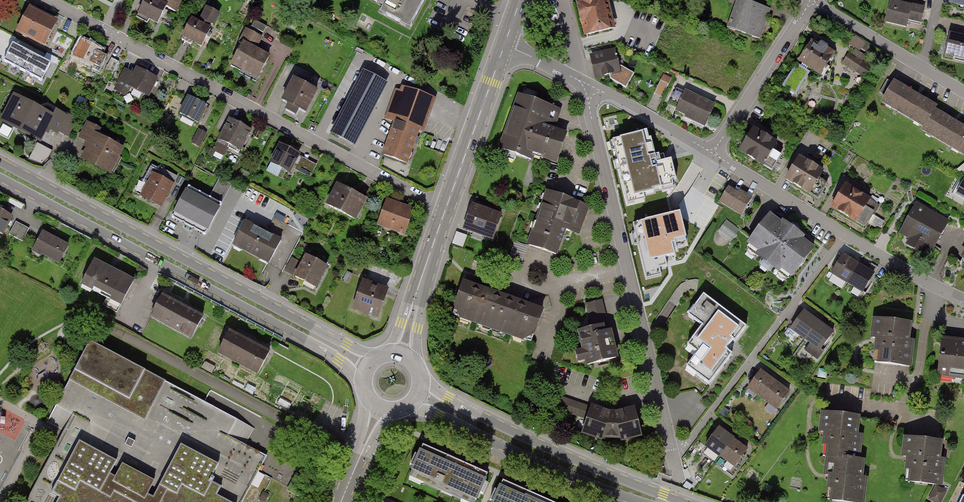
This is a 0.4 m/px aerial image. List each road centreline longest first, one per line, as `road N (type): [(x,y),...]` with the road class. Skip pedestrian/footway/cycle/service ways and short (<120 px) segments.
road 1 (residential): [(43,0),(446,209)]
road 2 (primary): [(375,358),(0,161)]
road 3 (primary): [(0,177),(317,348),(363,385)]
road 4 (residential): [(674,462),(590,90)]
road 5 (residential): [(674,462),(846,234)]
road 6 (primary): [(678,501),(448,399),(422,378)]
road 7 (primary): [(409,407),(640,501)]
road 8 (residential): [(812,2),(714,151)]
road 9 (residential): [(963,93),(812,2)]
road 10 (tertiary): [(446,209),(504,45)]
road 11 (residential): [(714,151),(846,234)]
road 12 (tertiary): [(401,354),(446,209)]
road 13 (residential): [(590,90),(714,151)]
road 14 (residential): [(846,234),(963,298)]

